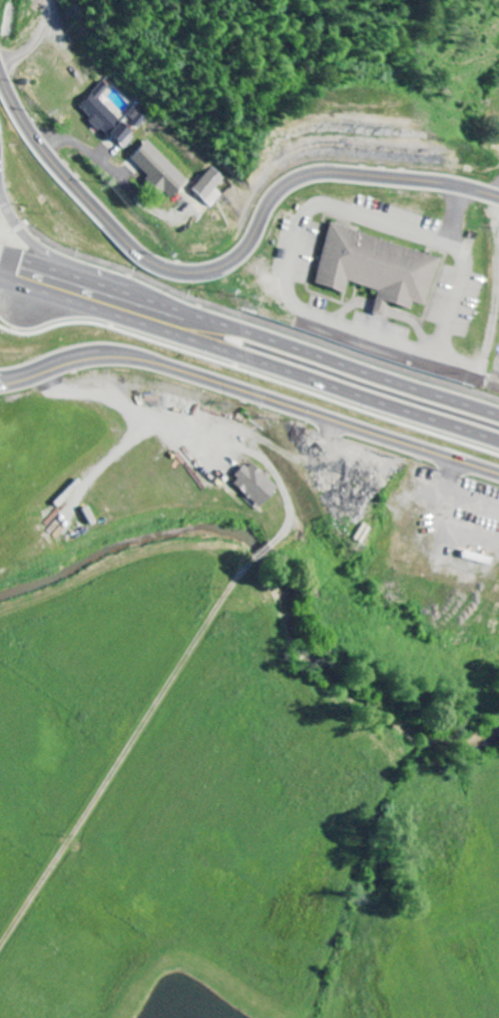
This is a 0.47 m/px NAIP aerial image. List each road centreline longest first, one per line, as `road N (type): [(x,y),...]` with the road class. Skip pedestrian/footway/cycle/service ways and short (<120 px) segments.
road 1 (residential): [(0,71),(40,139),(125,240),(170,272),(211,271),(246,255),(282,202),(322,177),(431,182),(498,197)]
road 2 (trunk): [(498,415),(0,245)]
road 3 (trunk): [(0,273),(498,438)]
road 4 (residential): [(0,384),(93,357),(133,359),(498,479)]

